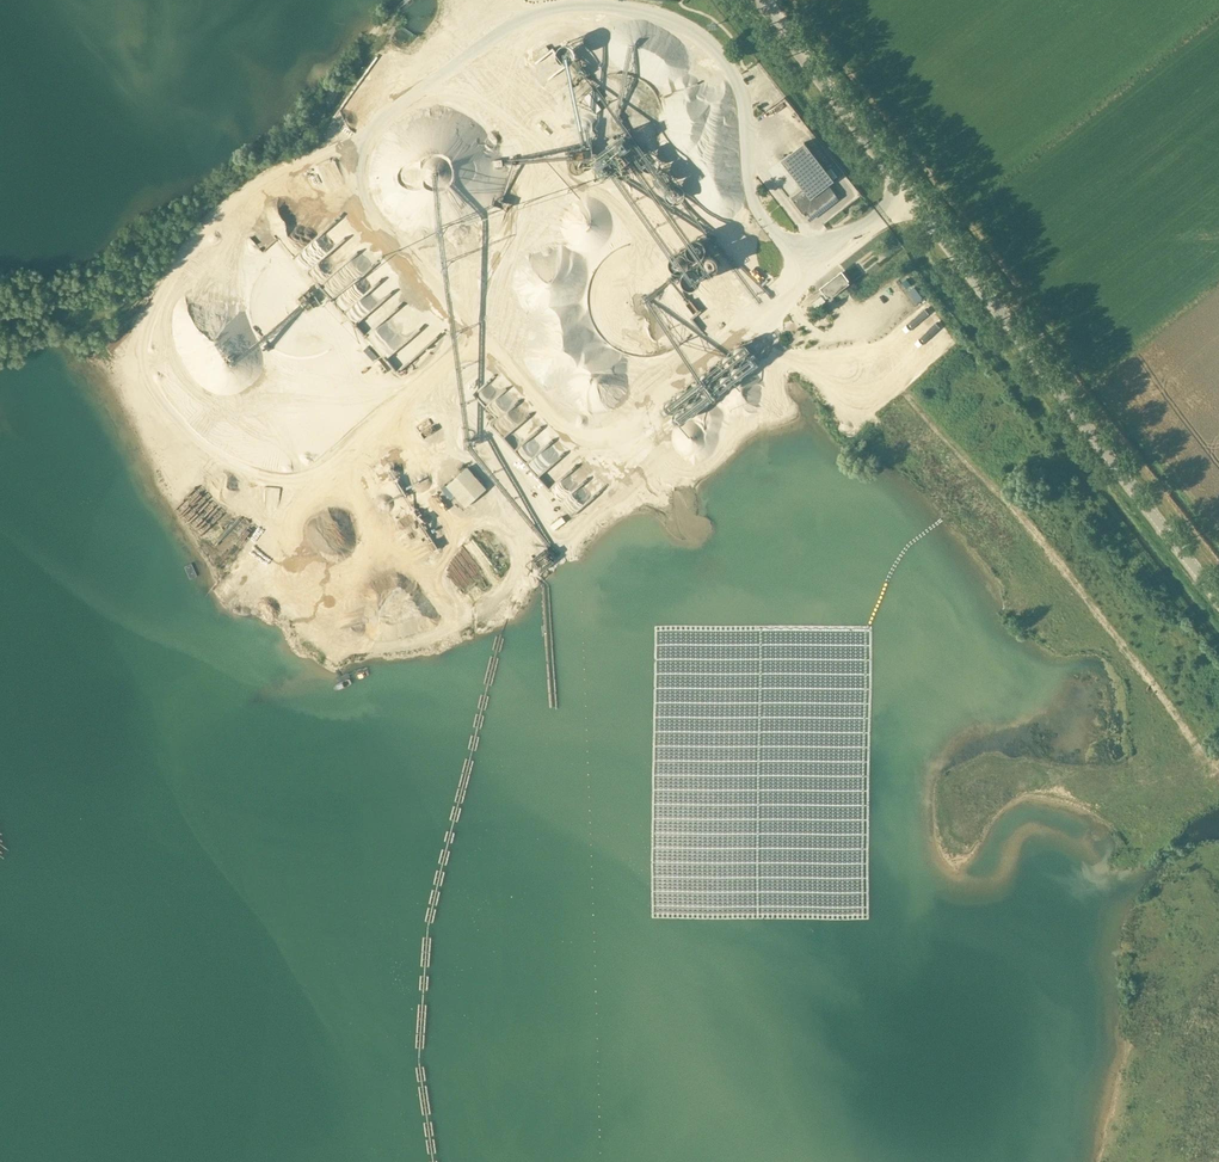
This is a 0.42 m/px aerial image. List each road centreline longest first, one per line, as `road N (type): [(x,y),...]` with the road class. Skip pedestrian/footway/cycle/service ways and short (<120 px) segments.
road 1 (unclassified): [(1218,597),(757,0)]

